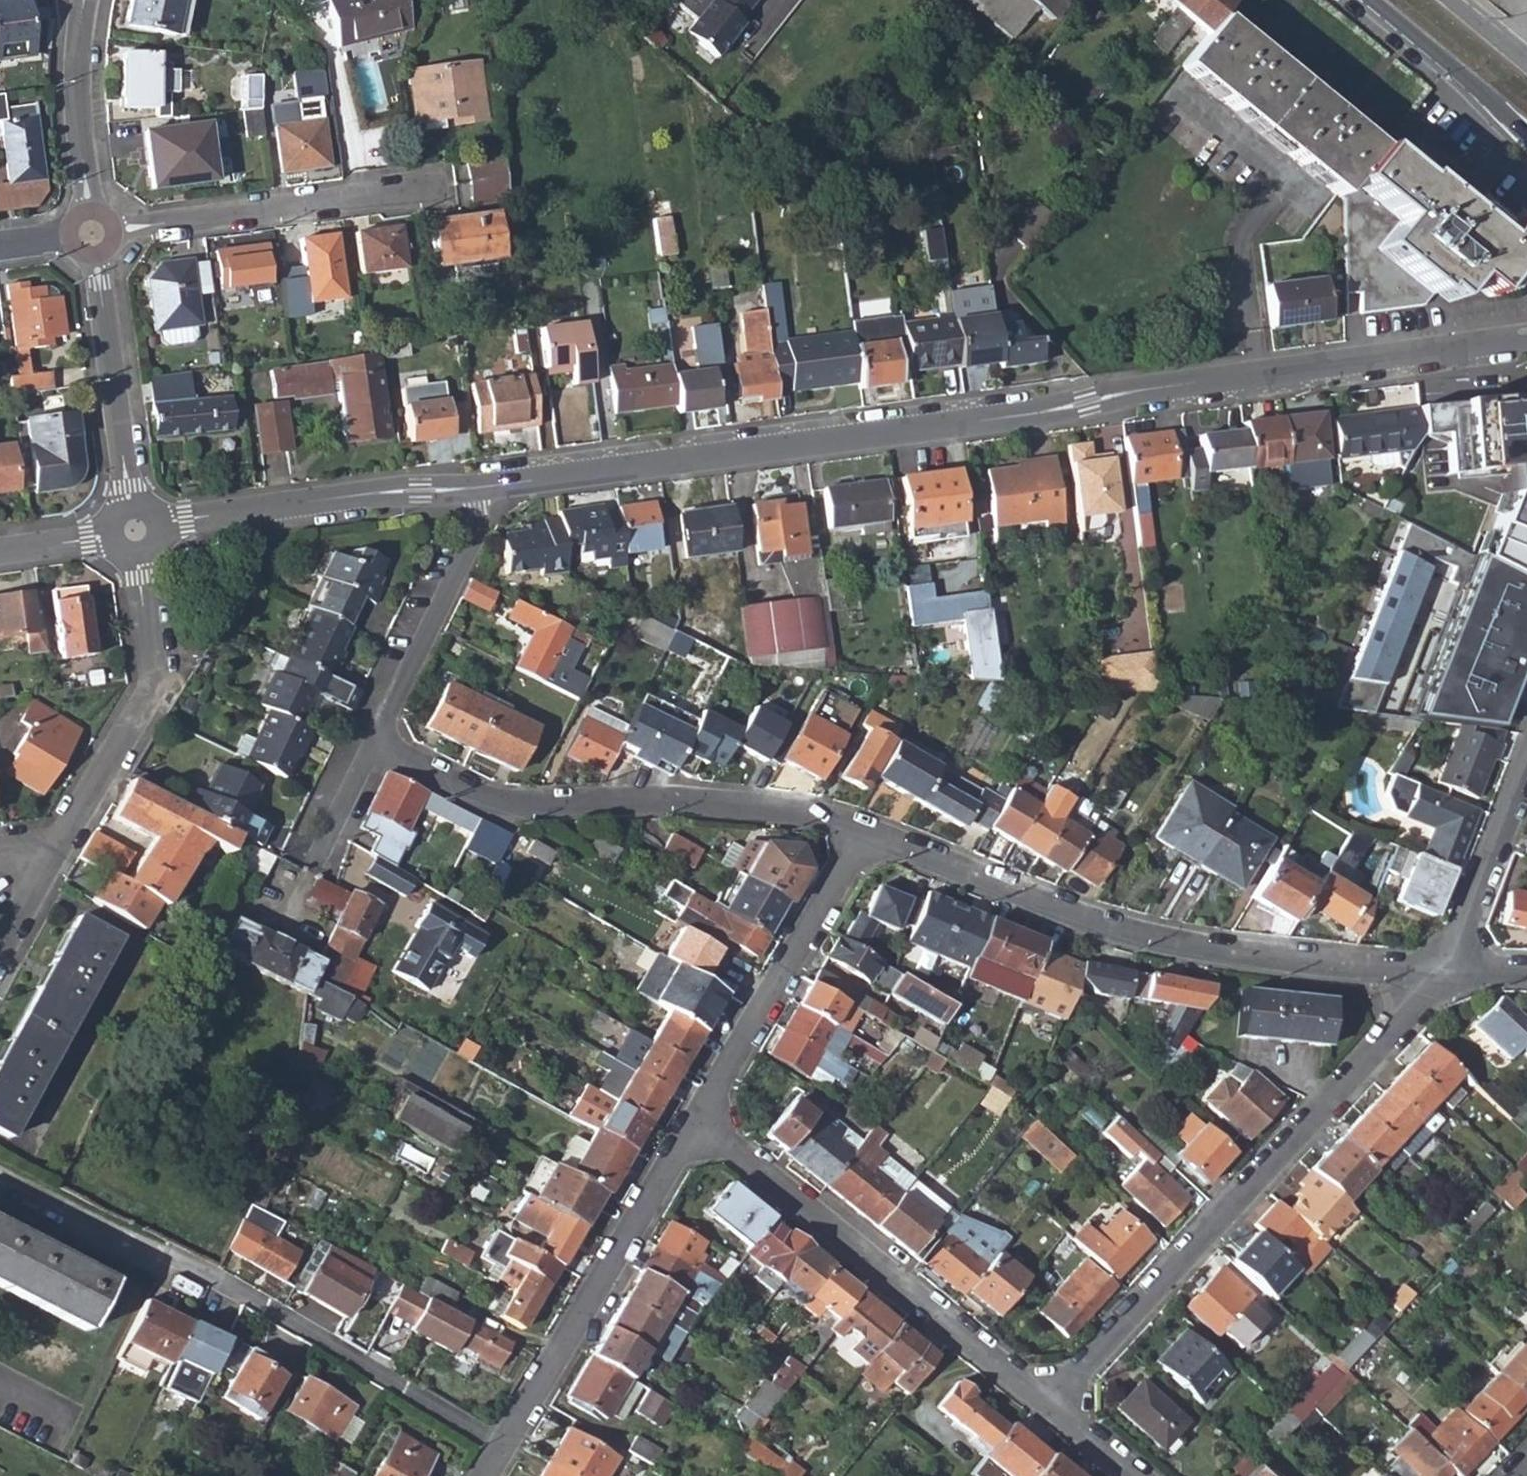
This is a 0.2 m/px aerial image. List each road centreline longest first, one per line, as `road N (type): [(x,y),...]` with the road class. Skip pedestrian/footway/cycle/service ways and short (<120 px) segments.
road 1 (residential): [(476,488),(1526,339)]
road 2 (residential): [(863,833),(1156,939),(1441,972)]
road 3 (residential): [(1049,1405),(1400,1027),(1441,972)]
road 4 (residential): [(0,1178),(212,1277),(504,1451)]
road 5 (residential): [(372,745),(481,798),(761,806),(863,833)]
road 6 (residential): [(1049,1405),(696,1125)]
road 7 (residential): [(696,1125),(504,1451)]
road 8 (residential): [(134,532),(152,686),(53,852)]
road 9 (residential): [(92,234),(436,187)]
road 10 (residential): [(134,532),(388,492),(476,488)]
road 11 (residential): [(863,833),(696,1125)]
road 12 (residential): [(134,532),(92,234)]
road 13 (residential): [(476,488),(478,529),(372,745)]
road 14 (residential): [(92,234),(77,83),(84,0)]
road 15 (residential): [(1441,972),(1526,771)]
road 16 (secondary): [(1373,0),(1526,137)]
road 17 (residential): [(372,745),(310,873)]
road 18 (residential): [(0,552),(134,532)]

